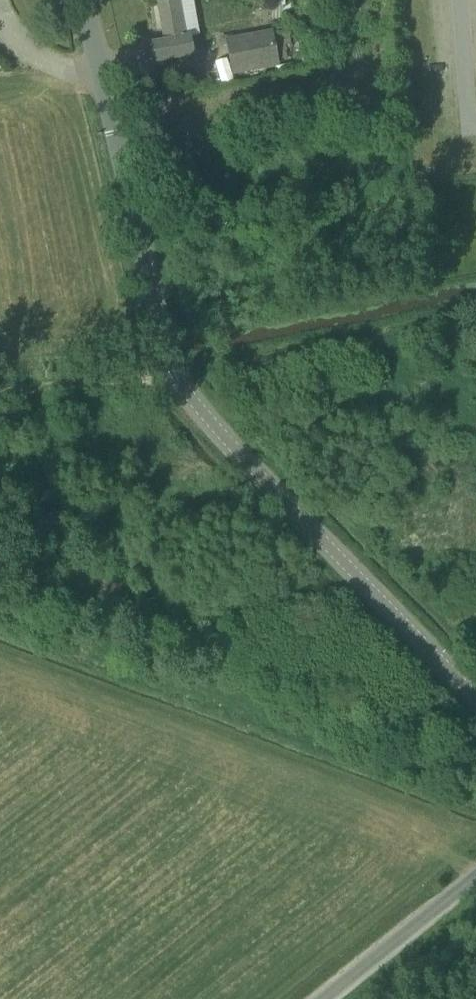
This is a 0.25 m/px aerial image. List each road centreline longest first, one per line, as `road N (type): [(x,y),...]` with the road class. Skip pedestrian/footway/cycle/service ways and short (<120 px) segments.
road 1 (unclassified): [(475,700),(198,410),(172,372),(85,0)]
road 2 (unclassified): [(324,998),(475,875)]
road 3 (track): [(172,372),(0,396)]

